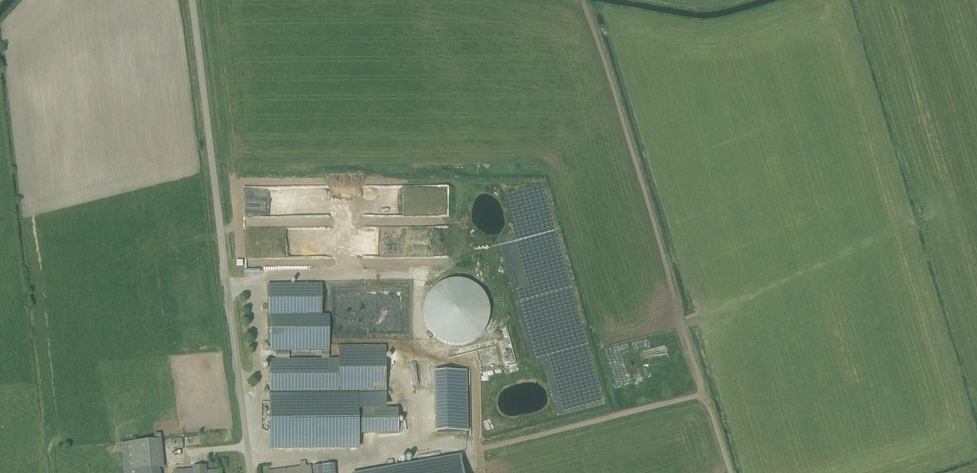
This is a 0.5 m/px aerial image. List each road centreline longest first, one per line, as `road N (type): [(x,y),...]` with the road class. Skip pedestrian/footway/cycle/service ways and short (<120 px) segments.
road 1 (unclassified): [(252,472),(191,0)]
road 2 (track): [(927,214),(681,324)]
road 3 (track): [(703,394),(465,450)]
road 4 (track): [(727,472),(681,324)]

